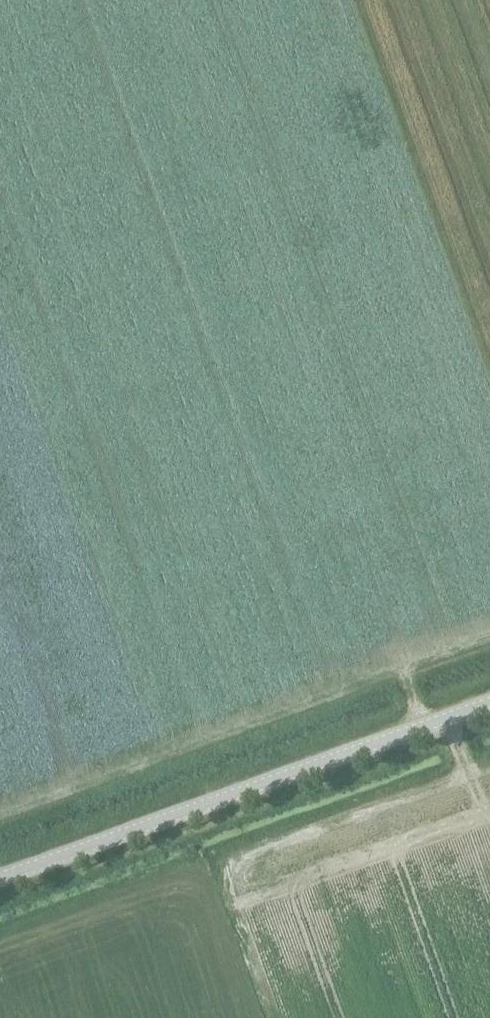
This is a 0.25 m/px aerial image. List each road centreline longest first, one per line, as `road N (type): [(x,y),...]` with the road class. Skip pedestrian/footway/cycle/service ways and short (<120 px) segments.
road 1 (unclassified): [(0,879),(489,702)]

